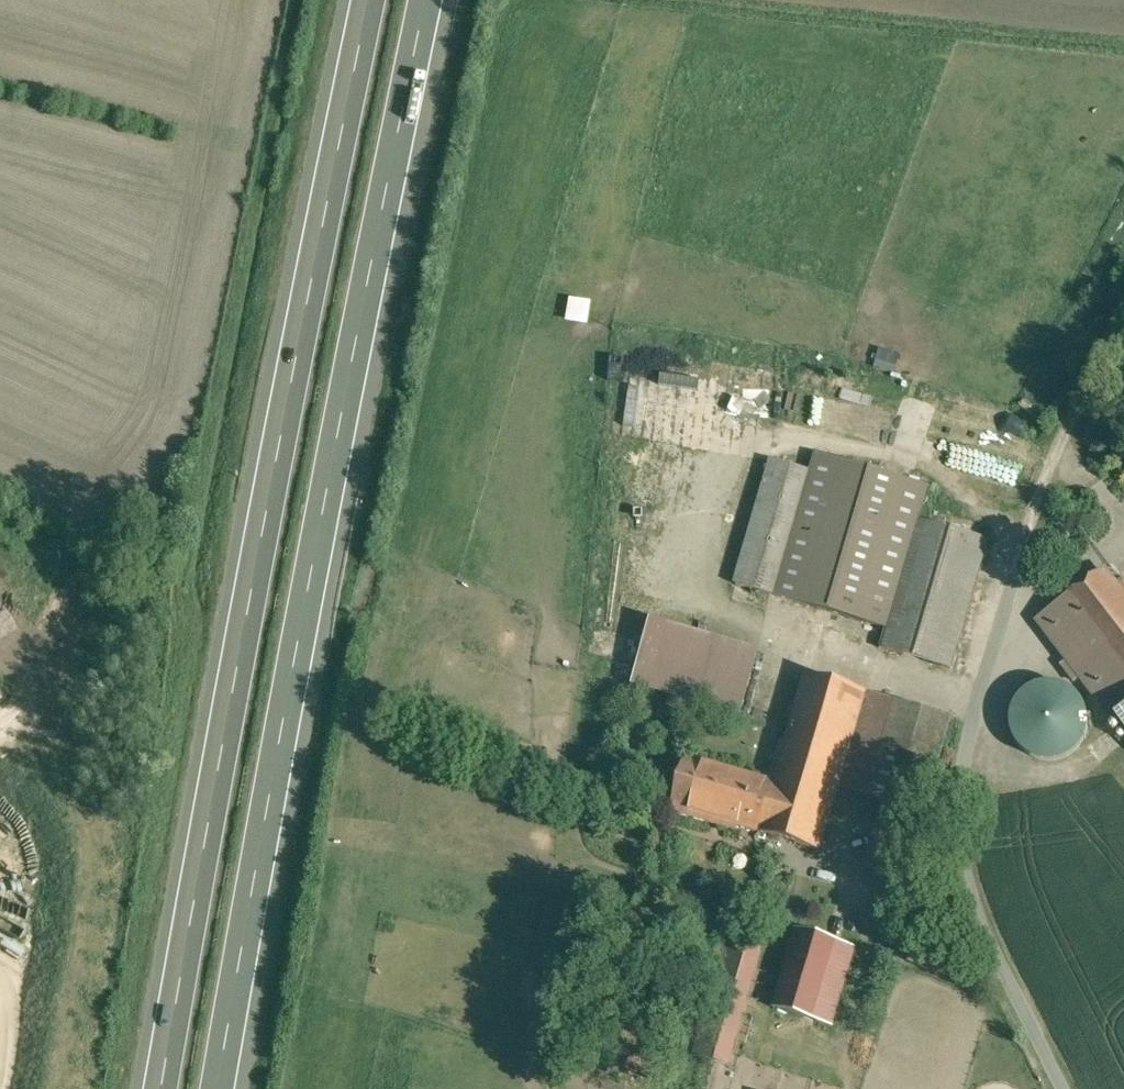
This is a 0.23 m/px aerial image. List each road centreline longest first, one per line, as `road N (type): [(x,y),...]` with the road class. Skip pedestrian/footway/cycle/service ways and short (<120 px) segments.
road 1 (motorway): [(354,0),(147,1088)]
road 2 (motorway): [(229,1088),(436,0)]

